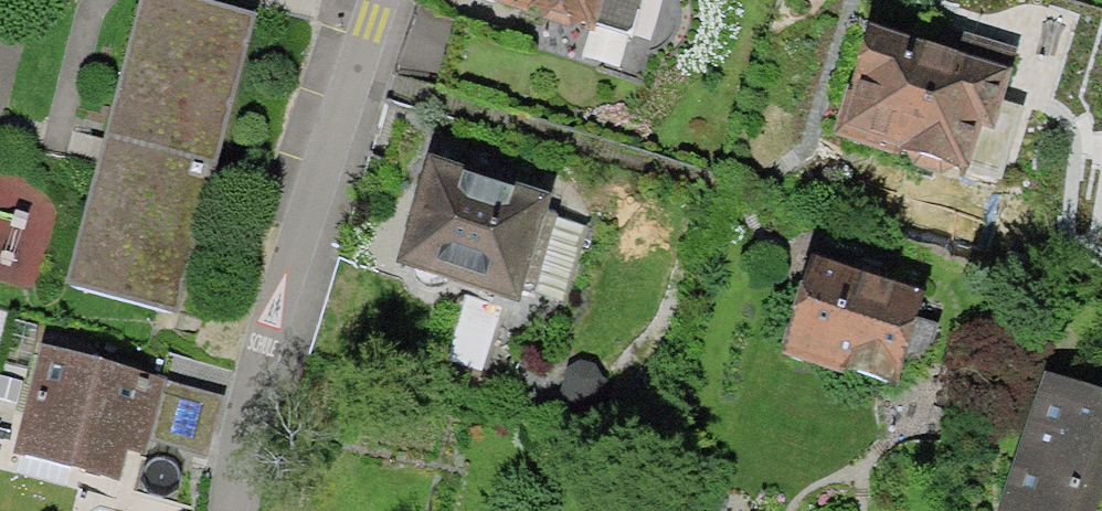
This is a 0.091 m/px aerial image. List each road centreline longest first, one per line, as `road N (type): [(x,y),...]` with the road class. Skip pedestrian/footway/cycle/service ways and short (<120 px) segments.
road 1 (residential): [(228,510),(241,427),(397,0)]

